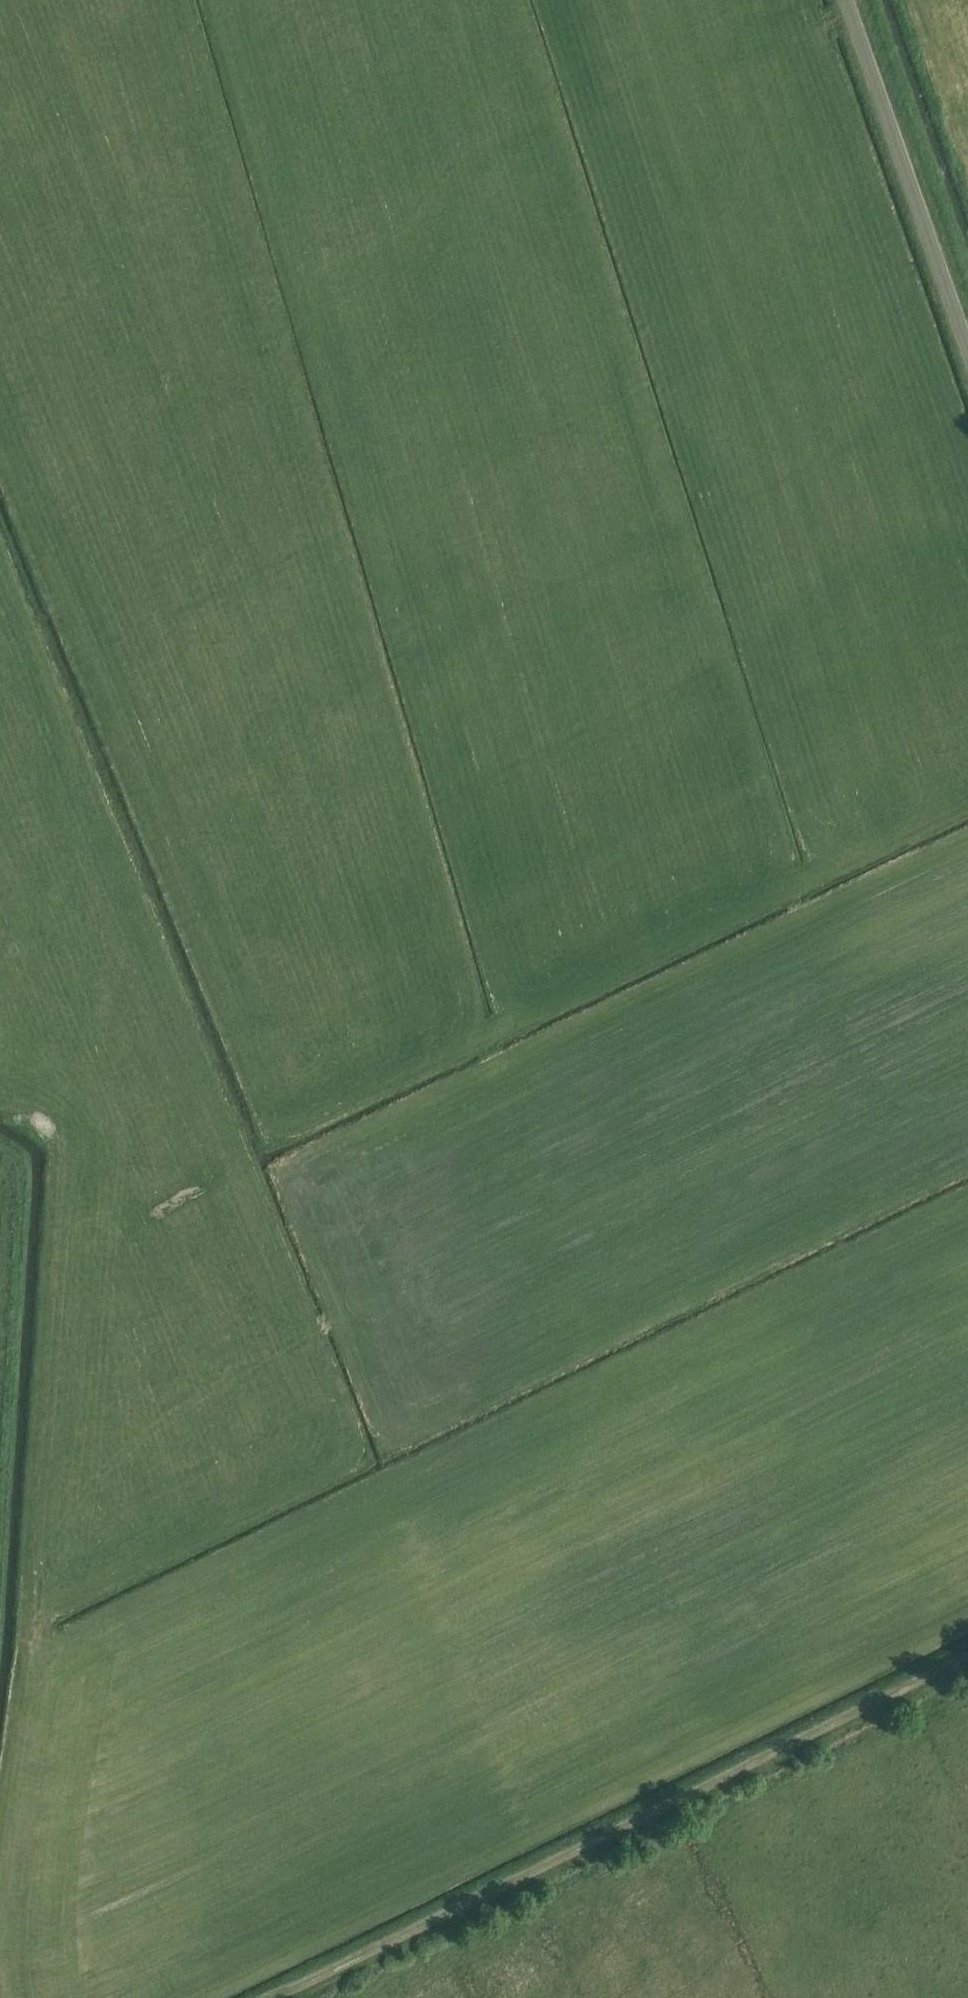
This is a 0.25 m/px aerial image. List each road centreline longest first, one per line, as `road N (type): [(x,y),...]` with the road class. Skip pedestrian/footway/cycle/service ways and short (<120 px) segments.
road 1 (track): [(280,1997),(967,1659)]
road 2 (unclassified): [(967,336),(853,0)]

